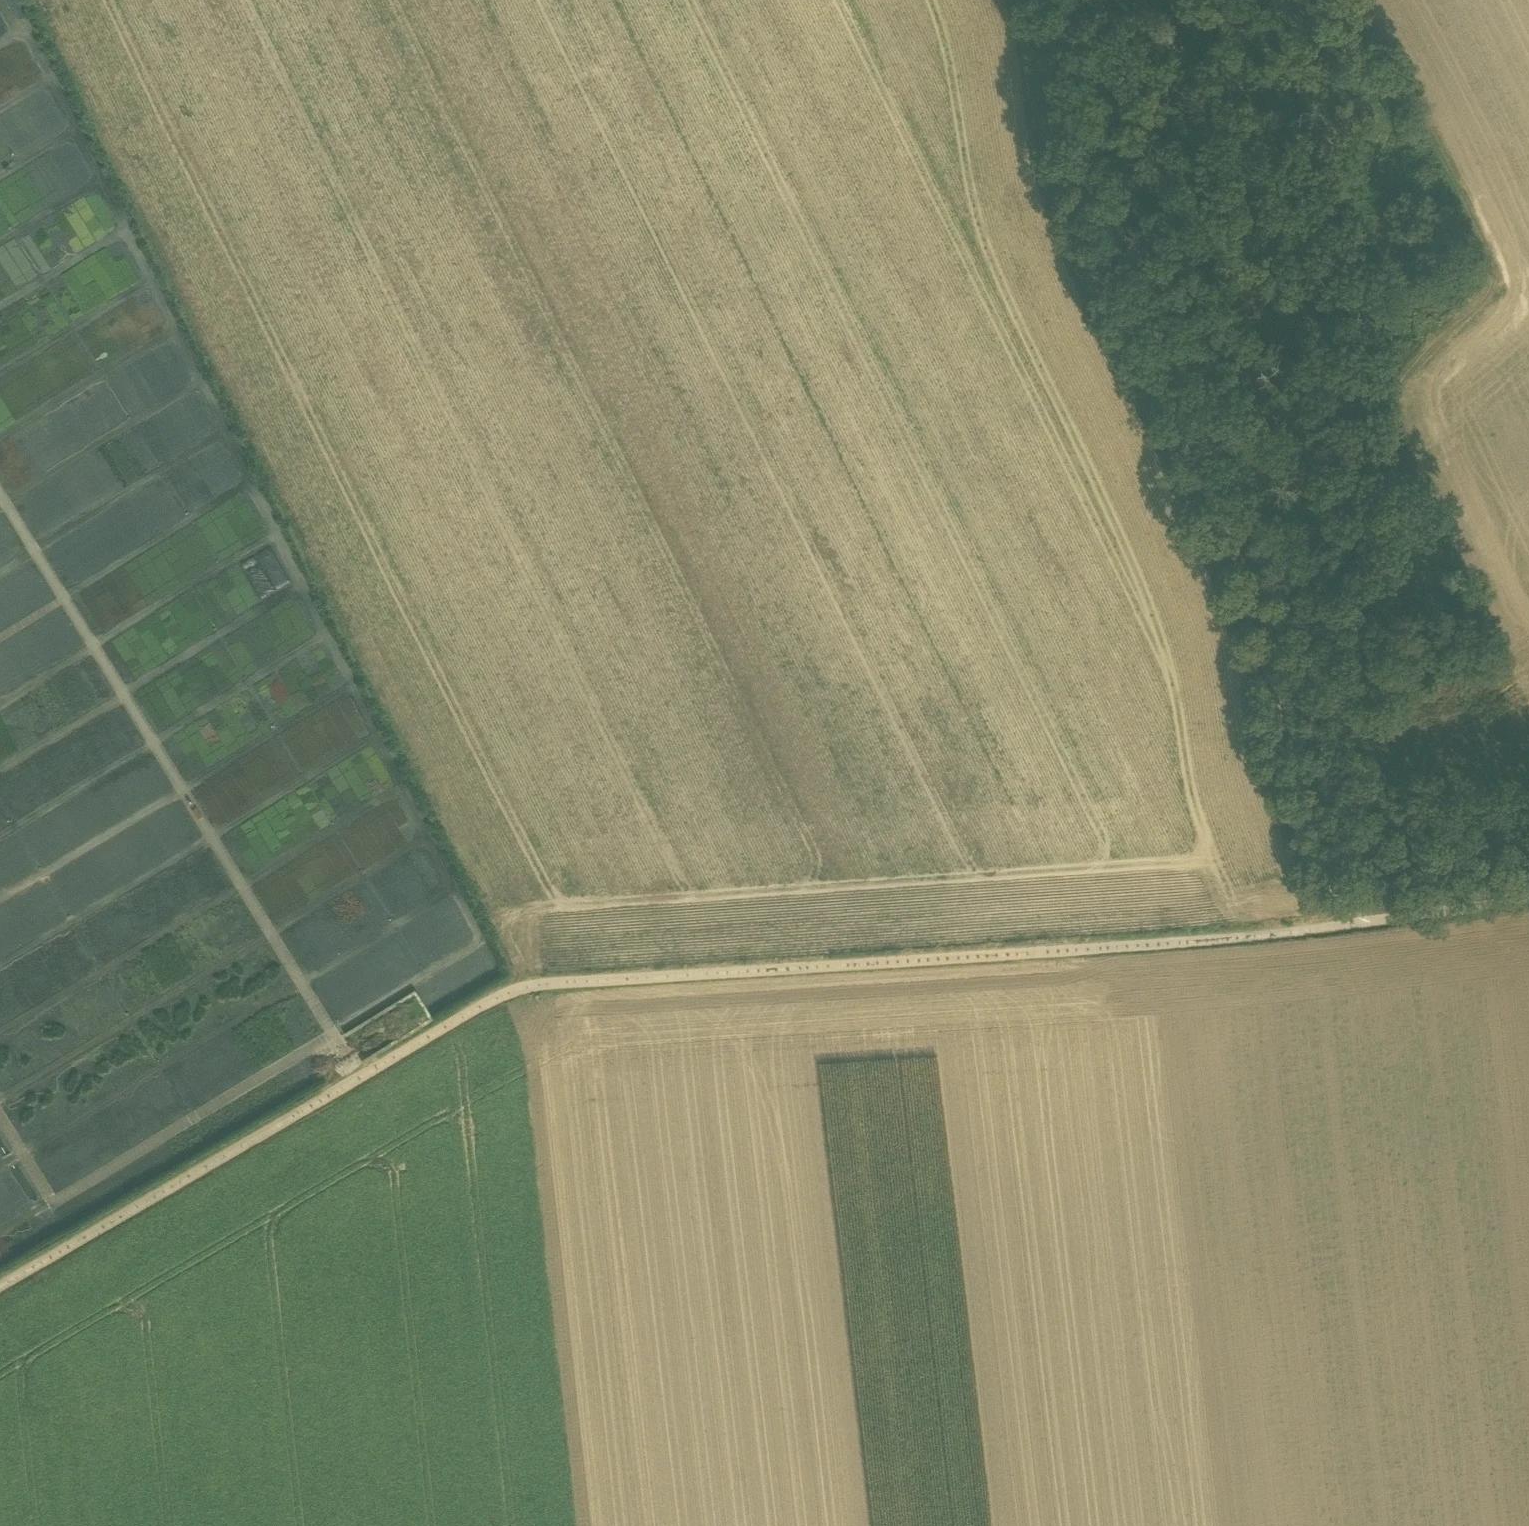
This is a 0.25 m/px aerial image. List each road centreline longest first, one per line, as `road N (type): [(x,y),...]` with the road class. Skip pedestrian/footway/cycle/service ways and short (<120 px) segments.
road 1 (track): [(0,1299),(525,983),(660,985),(829,973),(1302,935),(1355,923)]
road 2 (track): [(1014,0),(1057,194),(1124,346),(1261,586),(1289,797),(1309,855),(1355,923)]
road 3 (track): [(1355,923),(1528,902)]

